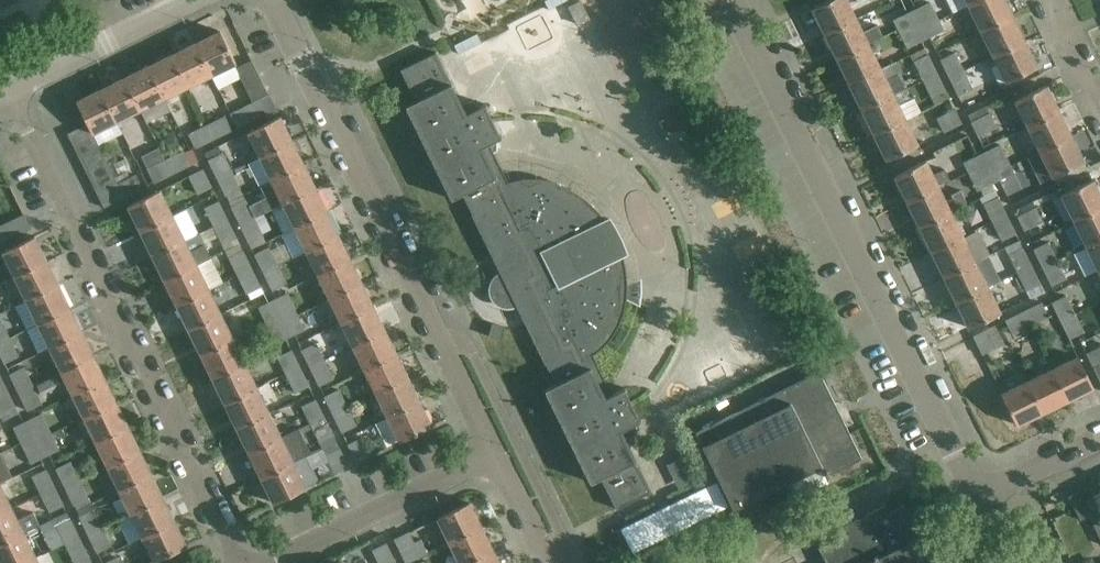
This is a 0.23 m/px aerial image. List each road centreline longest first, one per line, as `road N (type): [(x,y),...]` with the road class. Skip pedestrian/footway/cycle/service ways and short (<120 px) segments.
road 1 (unclassified): [(975,499),(729,0)]
road 2 (residential): [(240,562),(11,89)]
road 3 (residential): [(497,451),(275,0)]
road 4 (residential): [(271,562),(497,451)]
road 5 (residential): [(11,89),(183,5)]
road 6 (residential): [(975,499),(1099,438)]
road 7 (residential): [(552,562),(497,451)]

